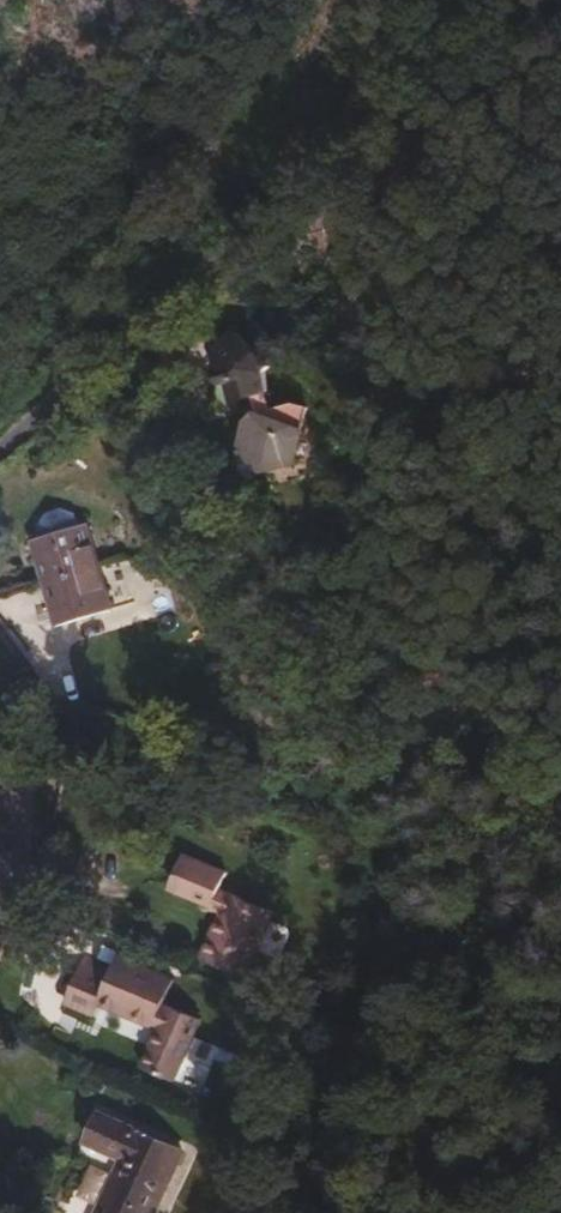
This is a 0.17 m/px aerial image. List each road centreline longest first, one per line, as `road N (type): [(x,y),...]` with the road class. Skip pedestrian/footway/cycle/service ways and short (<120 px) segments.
road 1 (track): [(1,741),(82,715),(273,778),(353,825),(371,863),(379,946),(306,1212)]
road 2 (residential): [(206,261),(0,440)]
road 3 (secondary): [(0,866),(11,835),(0,738)]

